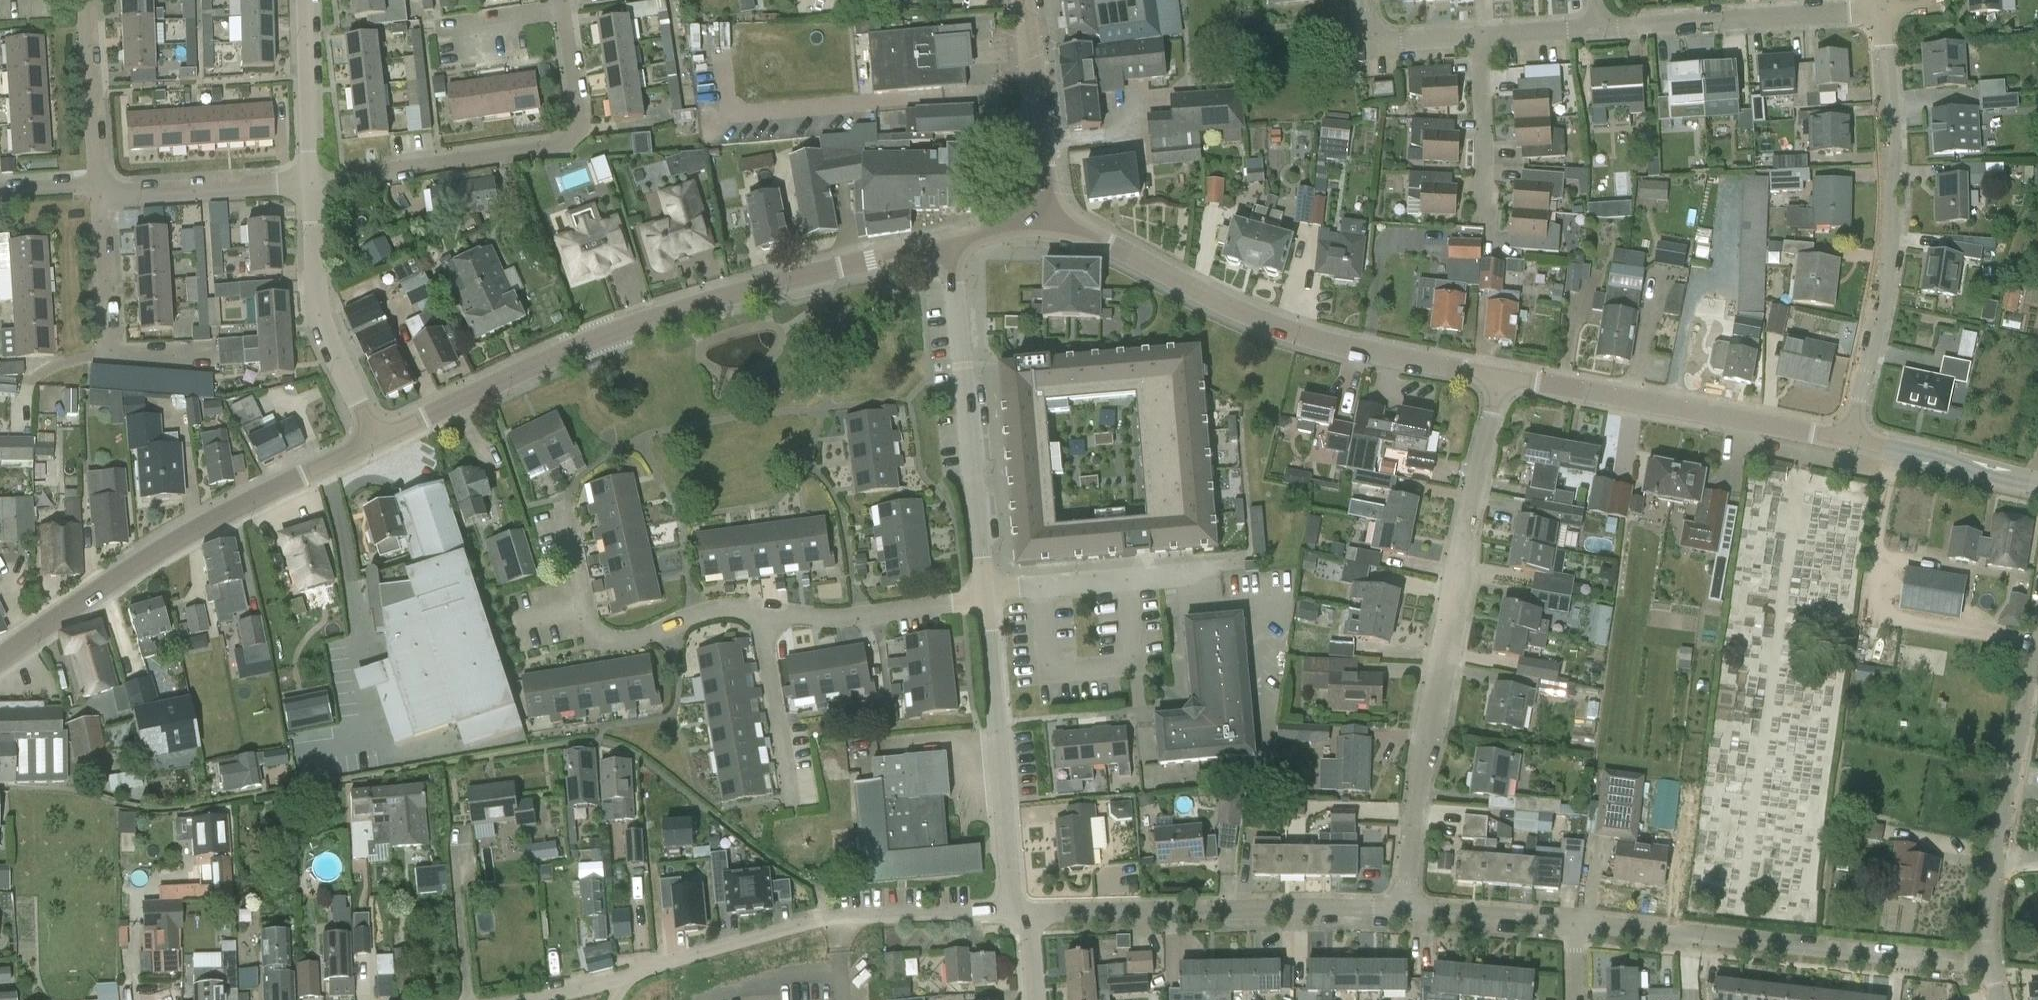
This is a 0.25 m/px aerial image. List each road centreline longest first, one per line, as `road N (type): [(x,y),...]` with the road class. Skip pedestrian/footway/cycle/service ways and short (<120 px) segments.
road 1 (tertiary): [(373,443),(609,332),(949,238)]
road 2 (residential): [(1398,909),(1415,776),(1501,374)]
road 3 (residential): [(522,999),(837,914),(1013,910)]
road 4 (tertiary): [(1501,374),(1282,330),(1095,240),(1059,212),(1052,195)]
road 5 (residential): [(1851,441),(1890,229),(1880,12)]
road 6 (tertiary): [(0,659),(202,528),(373,443)]
road 7 (residential): [(1986,963),(1574,923)]
road 8 (residential): [(311,184),(567,139),(577,106),(563,11)]
road 9 (residential): [(1398,909),(1024,915)]
road 10 (residential): [(986,594),(949,238)]
road 11 (tertiary): [(1851,441),(1501,374)]
road 12 (residential): [(1013,910),(986,594)]
road 13 (residential): [(563,511),(591,635),(605,643),(714,613),(758,609)]
road 14 (residential): [(1600,27),(1880,12)]
road 15 (residential): [(373,443),(317,323),(311,184)]
road 16 (residential): [(205,359),(110,356),(98,195)]
road 17 (residential): [(758,609),(841,620),(986,594)]
road 18 (residential): [(1997,858),(2037,634)]
road 19 (residential): [(98,195),(311,184)]
road 20 (tertiary): [(1052,195),(1026,0)]
road 21 (residential): [(790,799),(758,609)]
road 22 (tertiary): [(2037,482),(1851,441)]
road 23 (residential): [(311,184),(303,0)]
road 24 (residential): [(97,183),(88,0)]
road 25 (residential): [(1487,217),(1479,36)]
road 26 (residential): [(1574,923),(1398,909)]
road 27 (residential): [(1479,36),(1600,27)]

